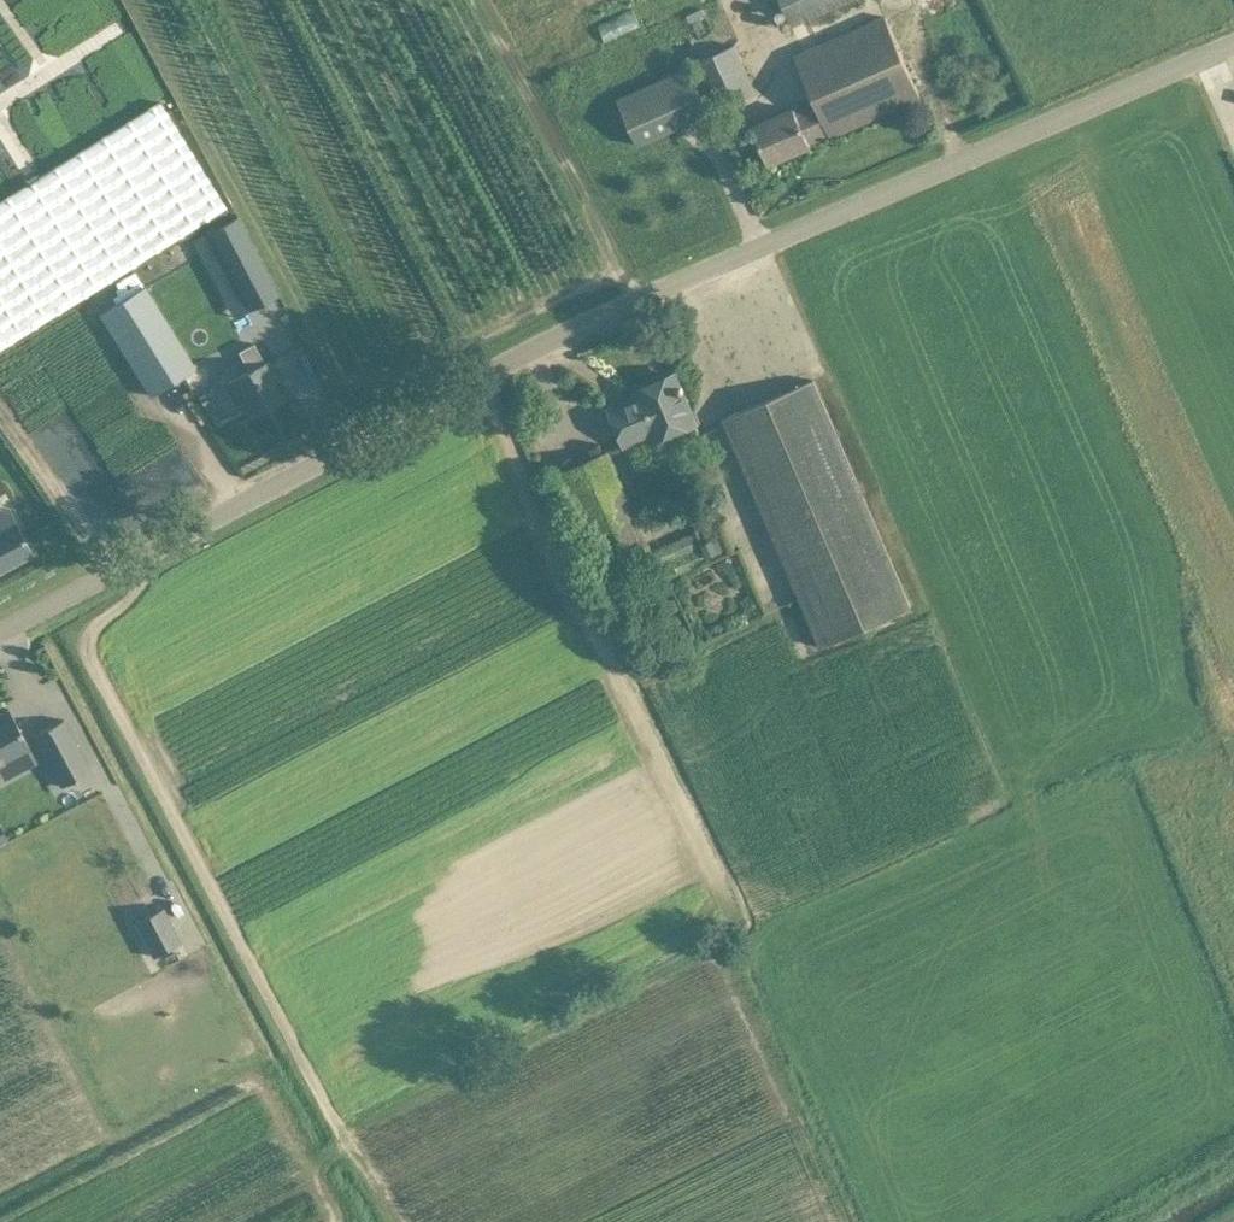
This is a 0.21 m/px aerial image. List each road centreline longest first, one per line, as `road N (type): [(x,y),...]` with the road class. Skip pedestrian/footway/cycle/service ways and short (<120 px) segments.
road 1 (unclassified): [(0,632),(694,271),(1233,49)]

